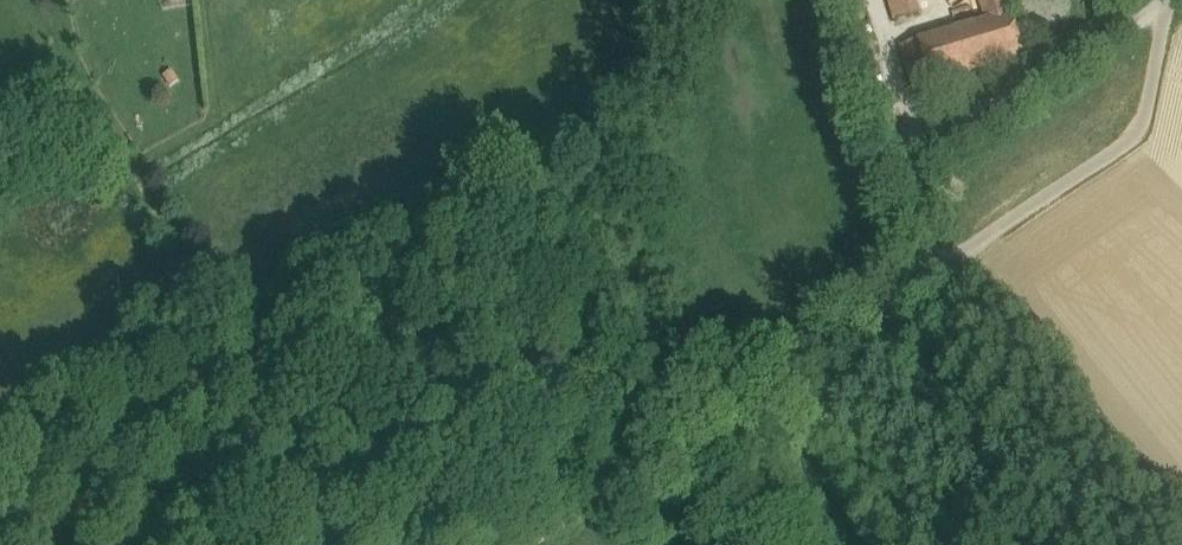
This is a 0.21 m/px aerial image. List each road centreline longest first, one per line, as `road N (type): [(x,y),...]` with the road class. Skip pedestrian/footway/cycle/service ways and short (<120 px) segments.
road 1 (track): [(224,335),(317,307),(675,422),(733,449)]
road 2 (track): [(224,335),(75,71),(62,0)]
road 3 (track): [(920,214),(921,137),(1064,69),(1157,0)]
road 4 (track): [(920,214),(923,239),(897,295),(733,449)]
road 5 (track): [(733,449),(520,544)]

